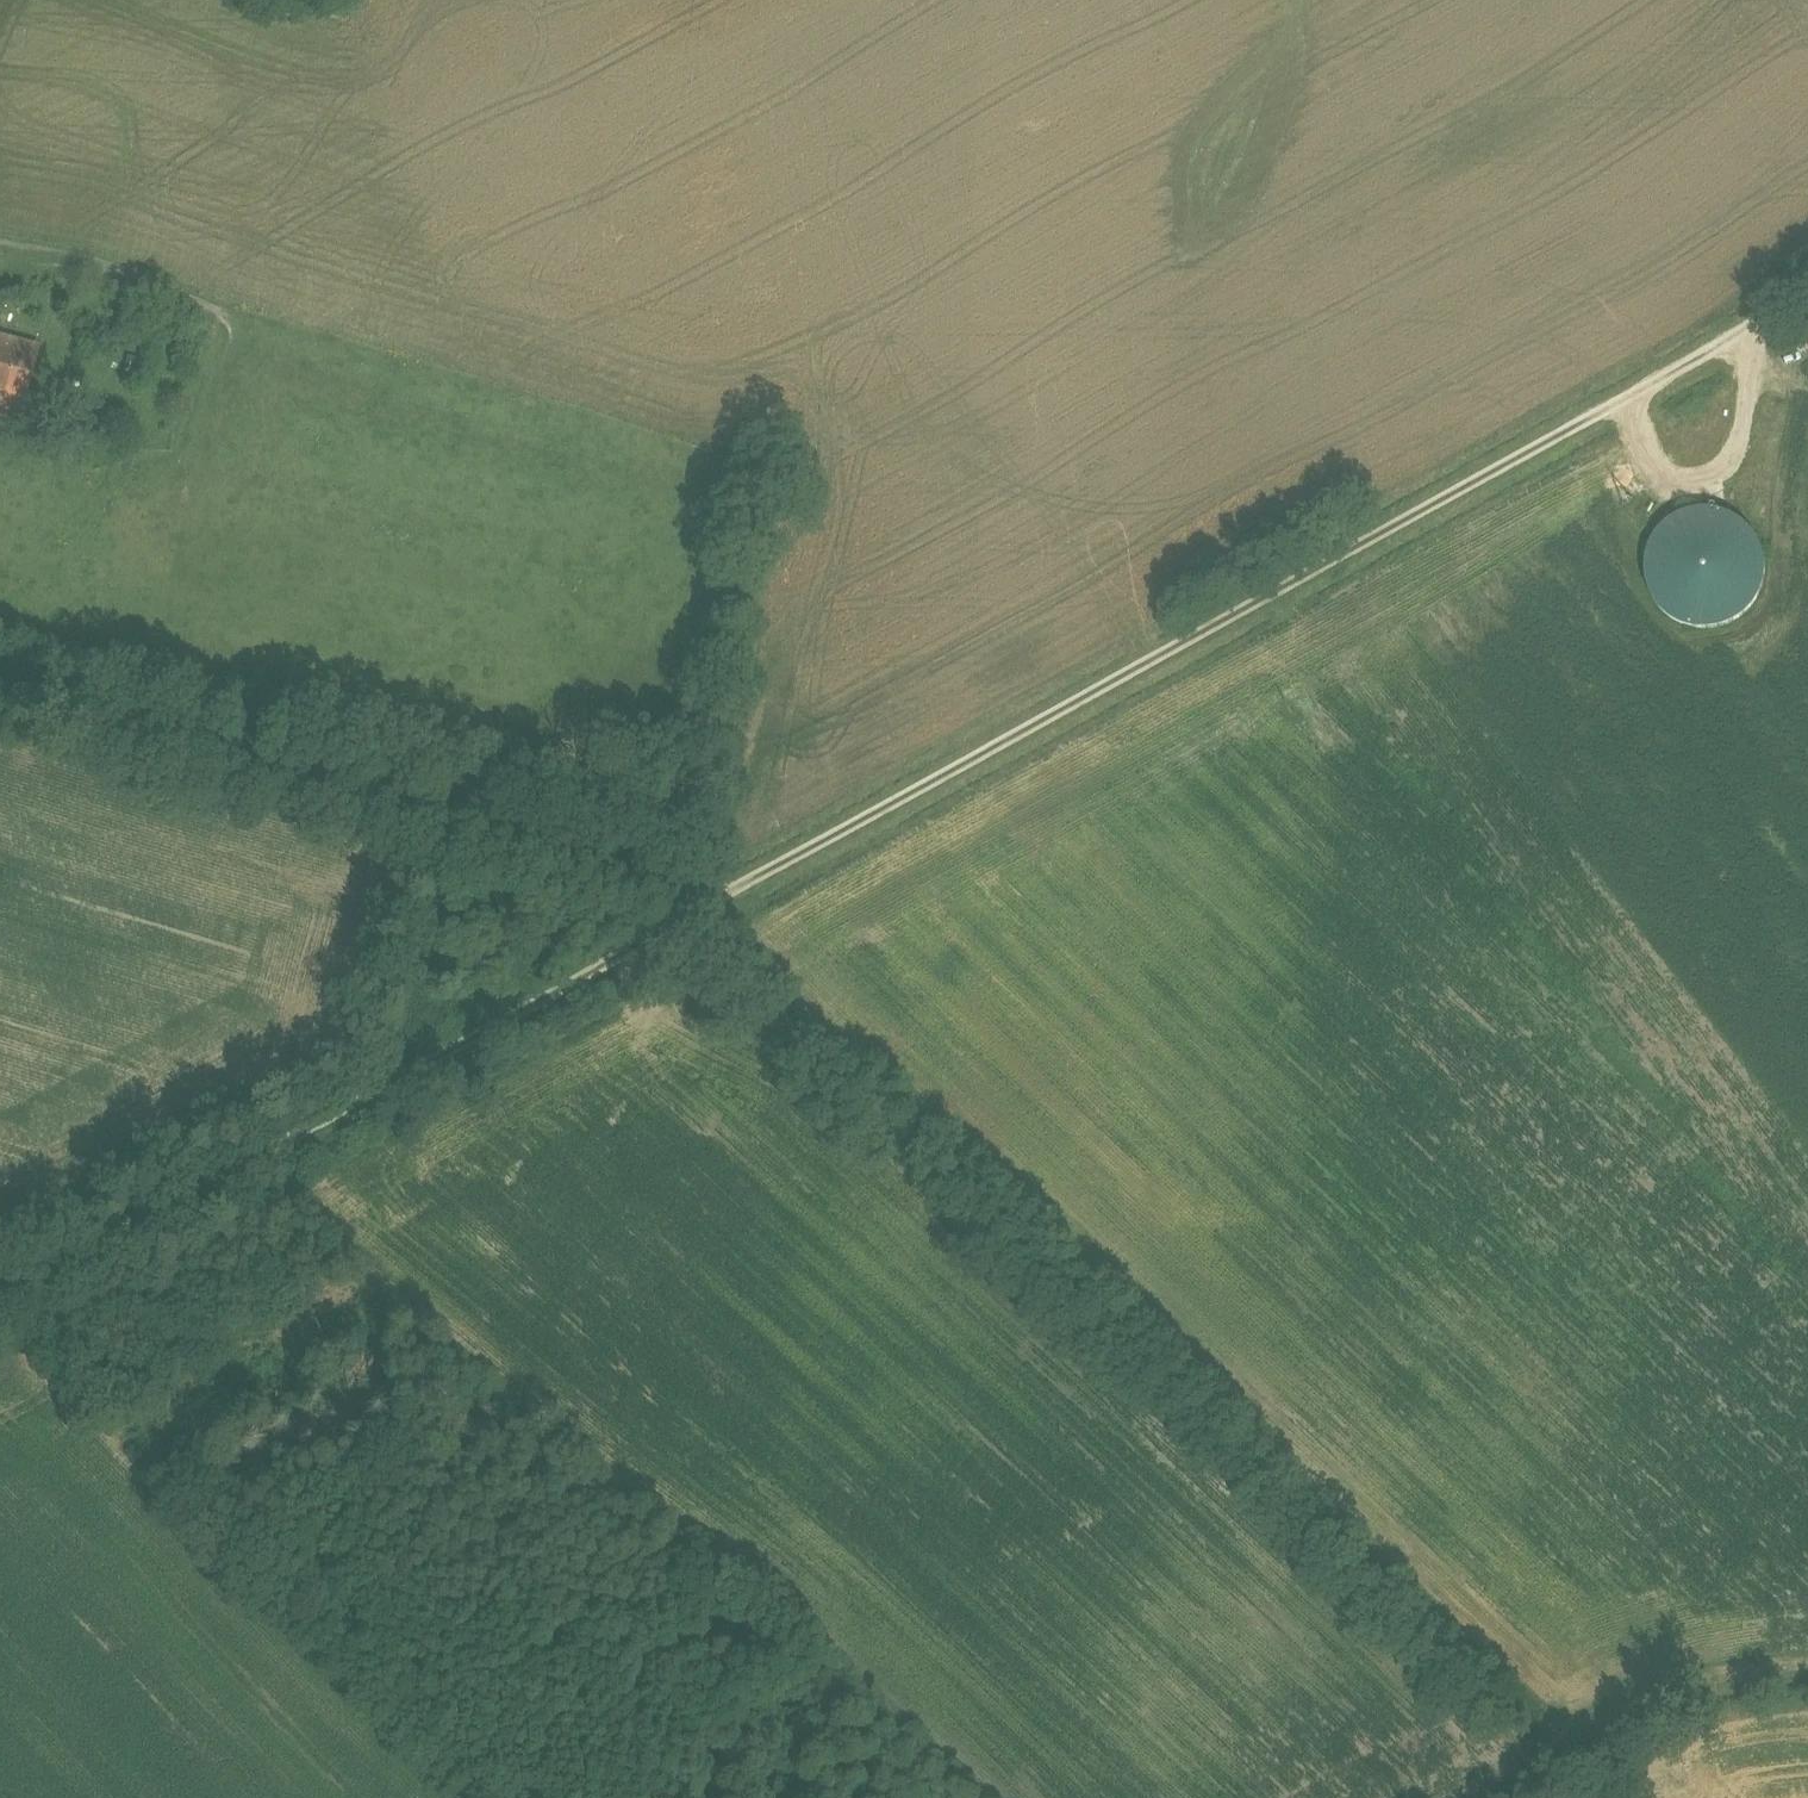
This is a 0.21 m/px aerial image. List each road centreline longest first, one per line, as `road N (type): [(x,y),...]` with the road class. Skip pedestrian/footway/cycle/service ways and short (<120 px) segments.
road 1 (track): [(1776,309),(1674,375),(0,1296)]
road 2 (track): [(0,685),(729,893)]

